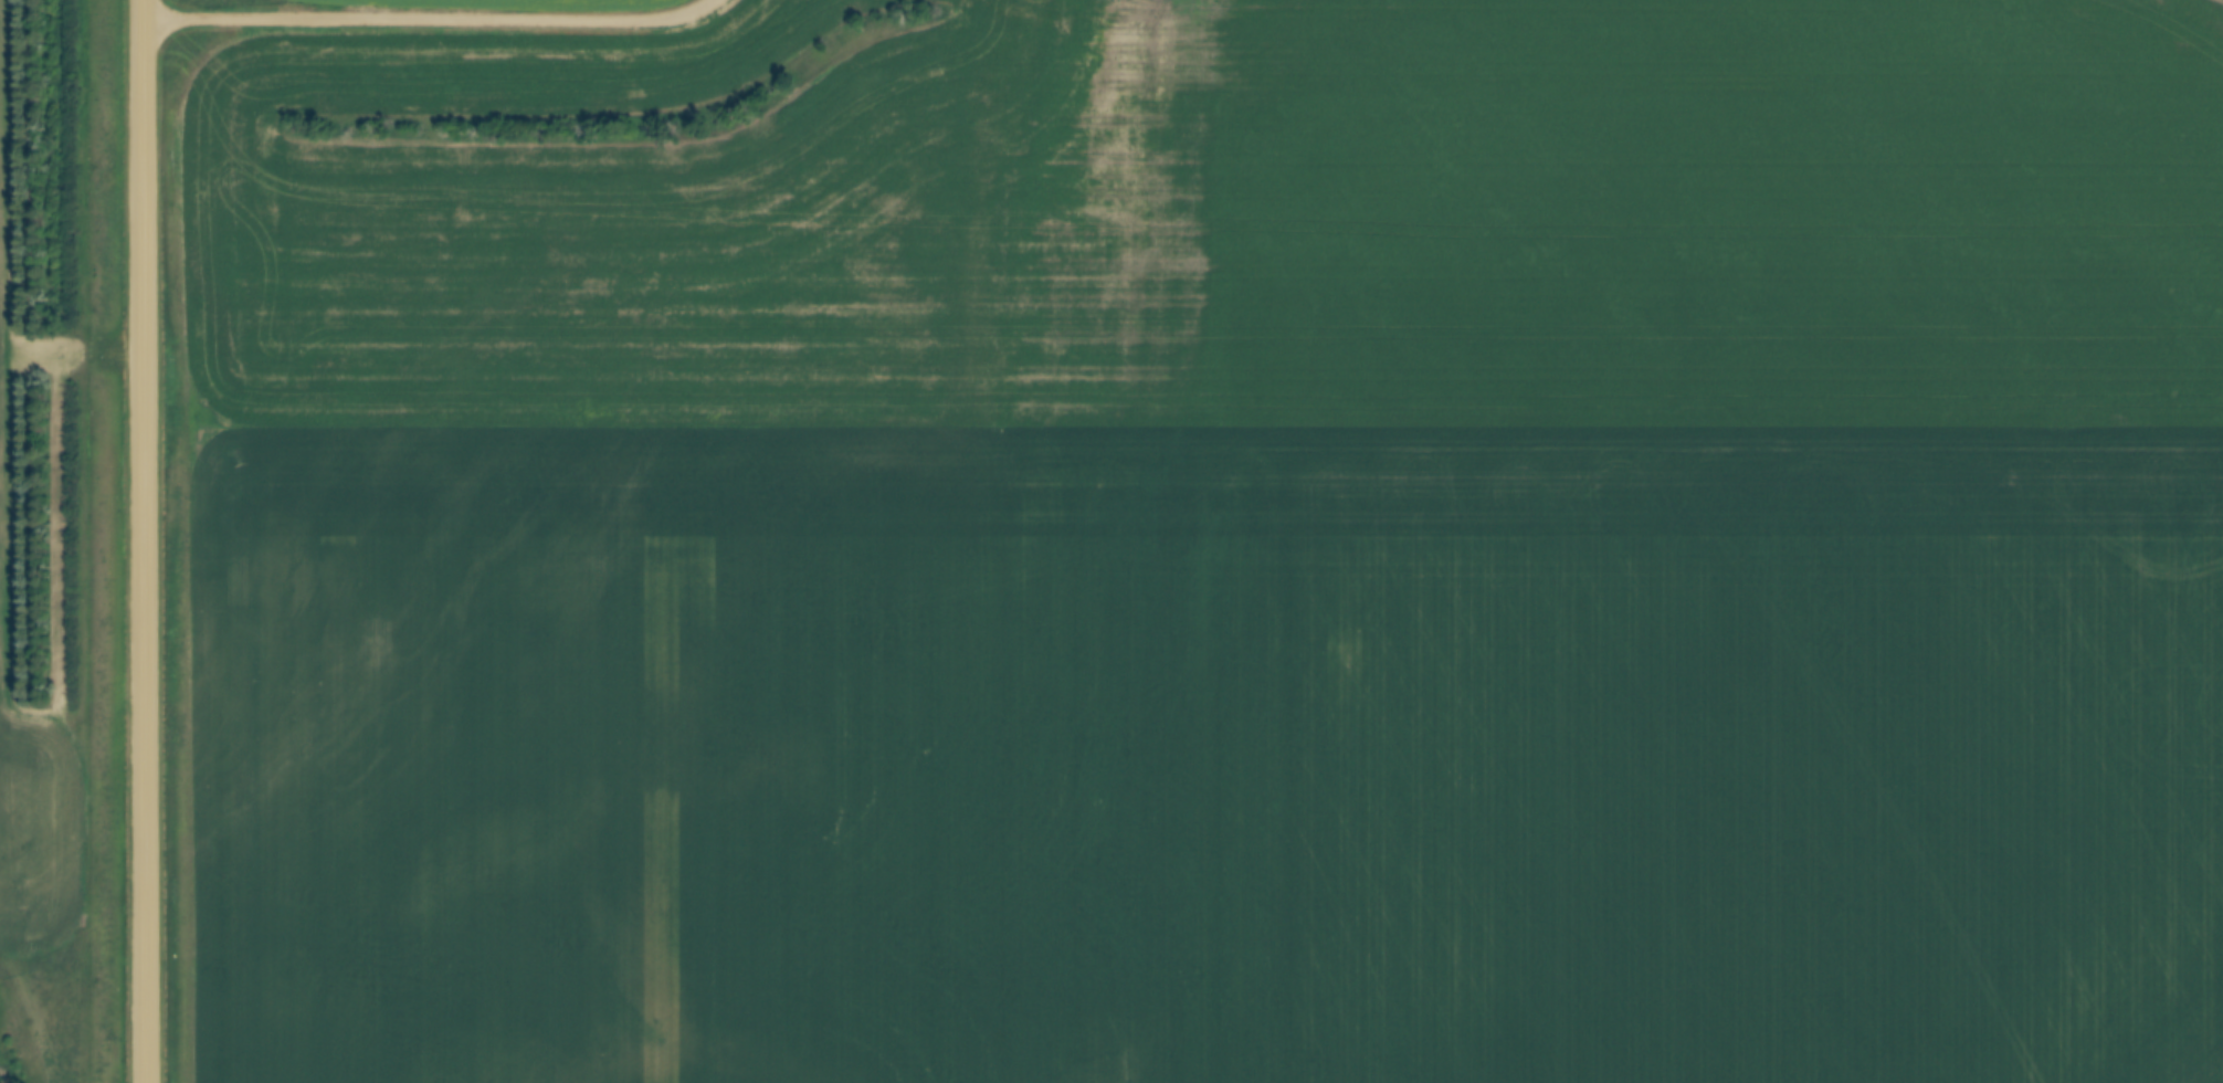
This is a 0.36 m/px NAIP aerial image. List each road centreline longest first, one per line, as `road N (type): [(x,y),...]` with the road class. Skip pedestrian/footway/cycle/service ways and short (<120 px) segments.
road 1 (tertiary): [(139,0),(144,1082)]
road 2 (track): [(56,1082),(32,1006),(0,946)]

